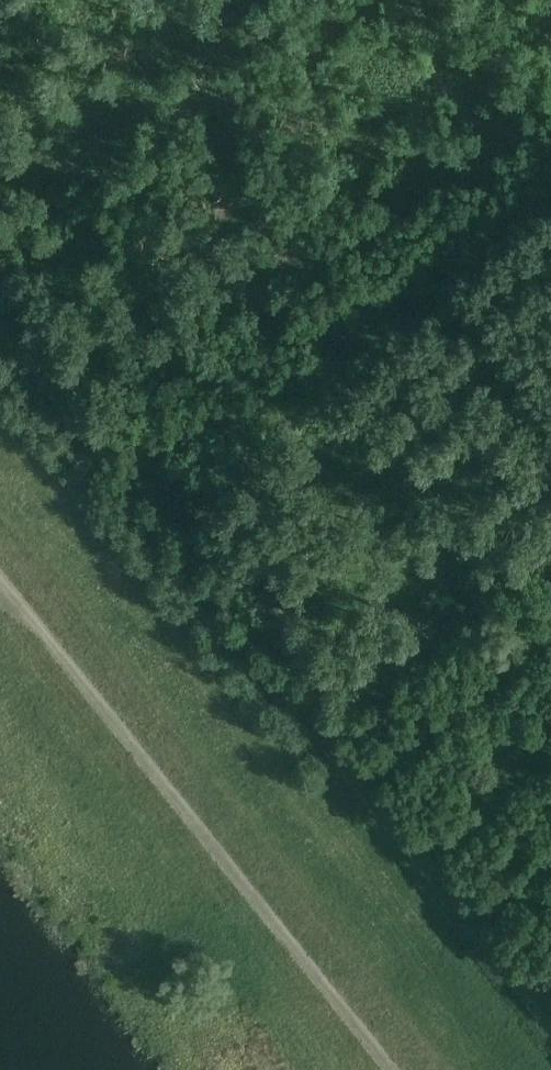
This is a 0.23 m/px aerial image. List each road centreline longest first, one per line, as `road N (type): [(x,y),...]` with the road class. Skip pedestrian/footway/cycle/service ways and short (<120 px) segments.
road 1 (track): [(0,247),(318,661),(325,688),(321,747),(550,1033)]
road 2 (unclassified): [(393,1069),(0,576)]
road 3 (track): [(14,0),(0,127)]

